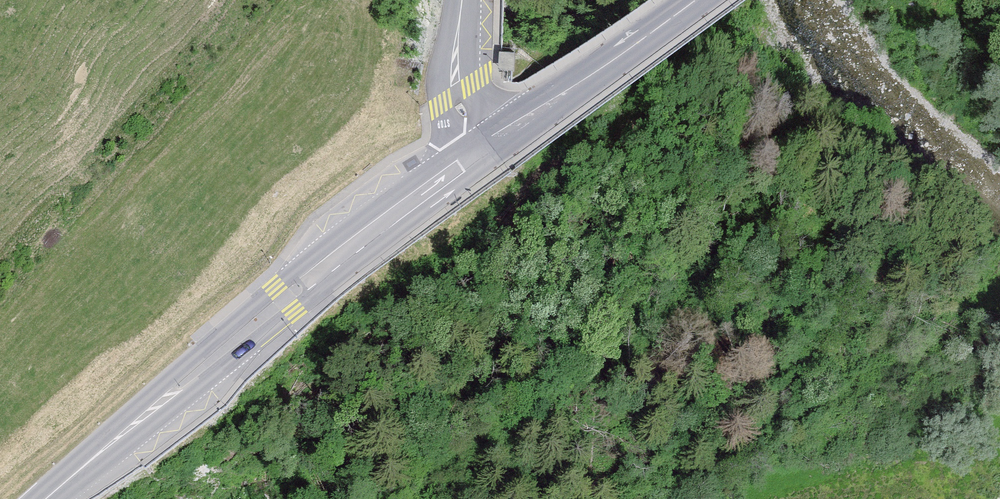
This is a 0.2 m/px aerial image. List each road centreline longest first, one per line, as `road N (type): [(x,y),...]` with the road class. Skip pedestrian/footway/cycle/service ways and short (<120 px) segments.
road 1 (track): [(711,392),(805,259),(812,228),(791,191),(767,196),(611,325),(541,371),(439,399),(242,498)]
road 2 (secondary): [(46,498),(286,298),(481,150)]
road 3 (secondary): [(481,150),(693,0)]
road 4 (unclassified): [(481,150),(457,94),(458,0)]

